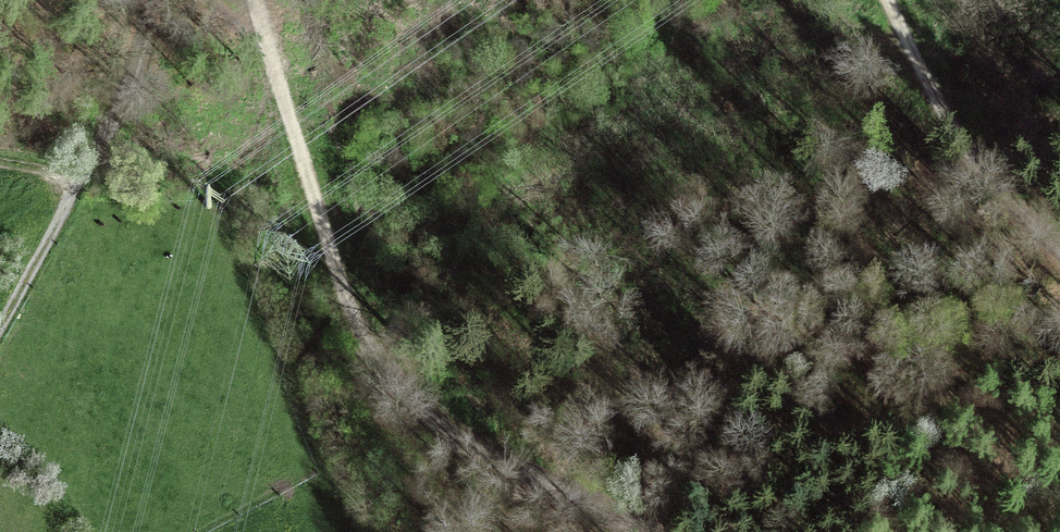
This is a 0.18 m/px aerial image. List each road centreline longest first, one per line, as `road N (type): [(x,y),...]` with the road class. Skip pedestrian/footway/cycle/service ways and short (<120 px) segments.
road 1 (track): [(260,0),(331,255),(378,361),(457,435),(649,531)]
road 2 (track): [(0,322),(72,193),(147,0)]
road 3 (track): [(882,0),(941,114),(1059,247)]

